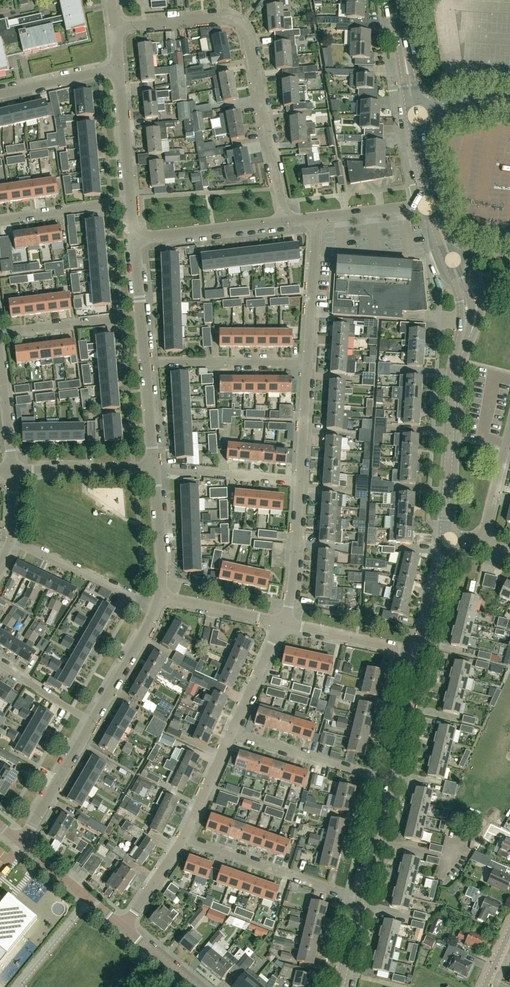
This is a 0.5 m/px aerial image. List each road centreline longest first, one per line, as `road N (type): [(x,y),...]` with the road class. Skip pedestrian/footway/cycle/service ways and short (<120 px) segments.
road 1 (residential): [(115,28),(231,17),(243,24),(286,222)]
road 2 (tertiary): [(452,263),(466,319),(453,378),(445,540)]
road 3 (residential): [(361,900),(180,842)]
road 4 (residential): [(390,778),(228,734)]
road 5 (residential): [(158,608),(12,540)]
road 6 (residential): [(305,363),(147,362)]
road 7 (residential): [(135,238),(286,222)]
road 8 (residential): [(300,481),(155,467)]
road 9 (residential): [(305,363),(317,218)]
road 10 (residential): [(0,333),(143,317)]
road 11 (residential): [(84,731),(158,608)]
road 12 (residential): [(12,472),(155,467)]
road 13 (residential): [(283,623),(300,481)]
road 14 (residential): [(421,653),(283,623)]
road 15 (residential): [(132,202),(119,68)]
road 16 (residential): [(0,220),(132,202)]
road 17 (residential): [(123,924),(20,842)]
road 18 (residential): [(160,596),(155,467)]
road 19 (tertiary): [(421,653),(390,778)]
road 20 (residential): [(20,842),(84,731)]
road 21 (residential): [(283,623),(160,596)]
road 22 (tertiary): [(390,778),(361,900)]
road 23 (residential): [(228,734),(283,623)]
road 24 (residential): [(0,94),(119,68)]
road 25 (residential): [(480,546),(509,429)]

